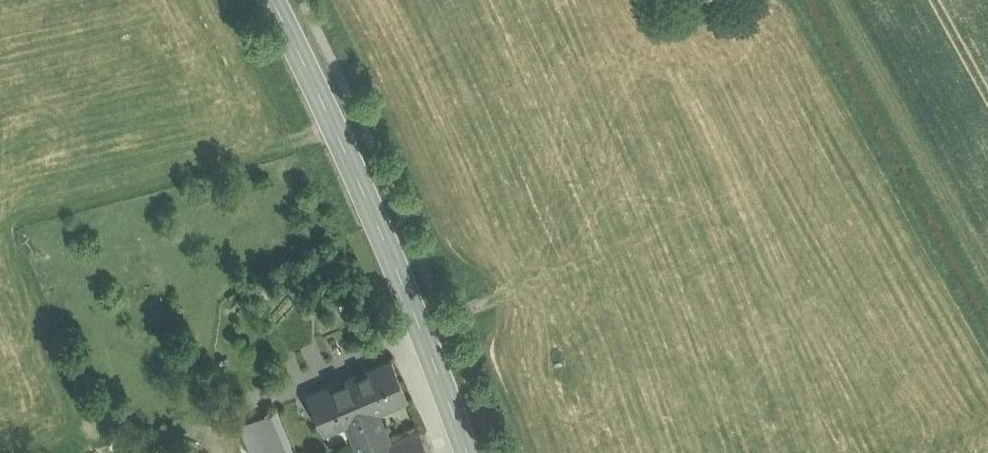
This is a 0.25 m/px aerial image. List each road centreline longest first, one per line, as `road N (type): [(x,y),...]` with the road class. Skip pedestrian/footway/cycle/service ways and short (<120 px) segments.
road 1 (secondary): [(477,452),(331,98),(280,0)]

